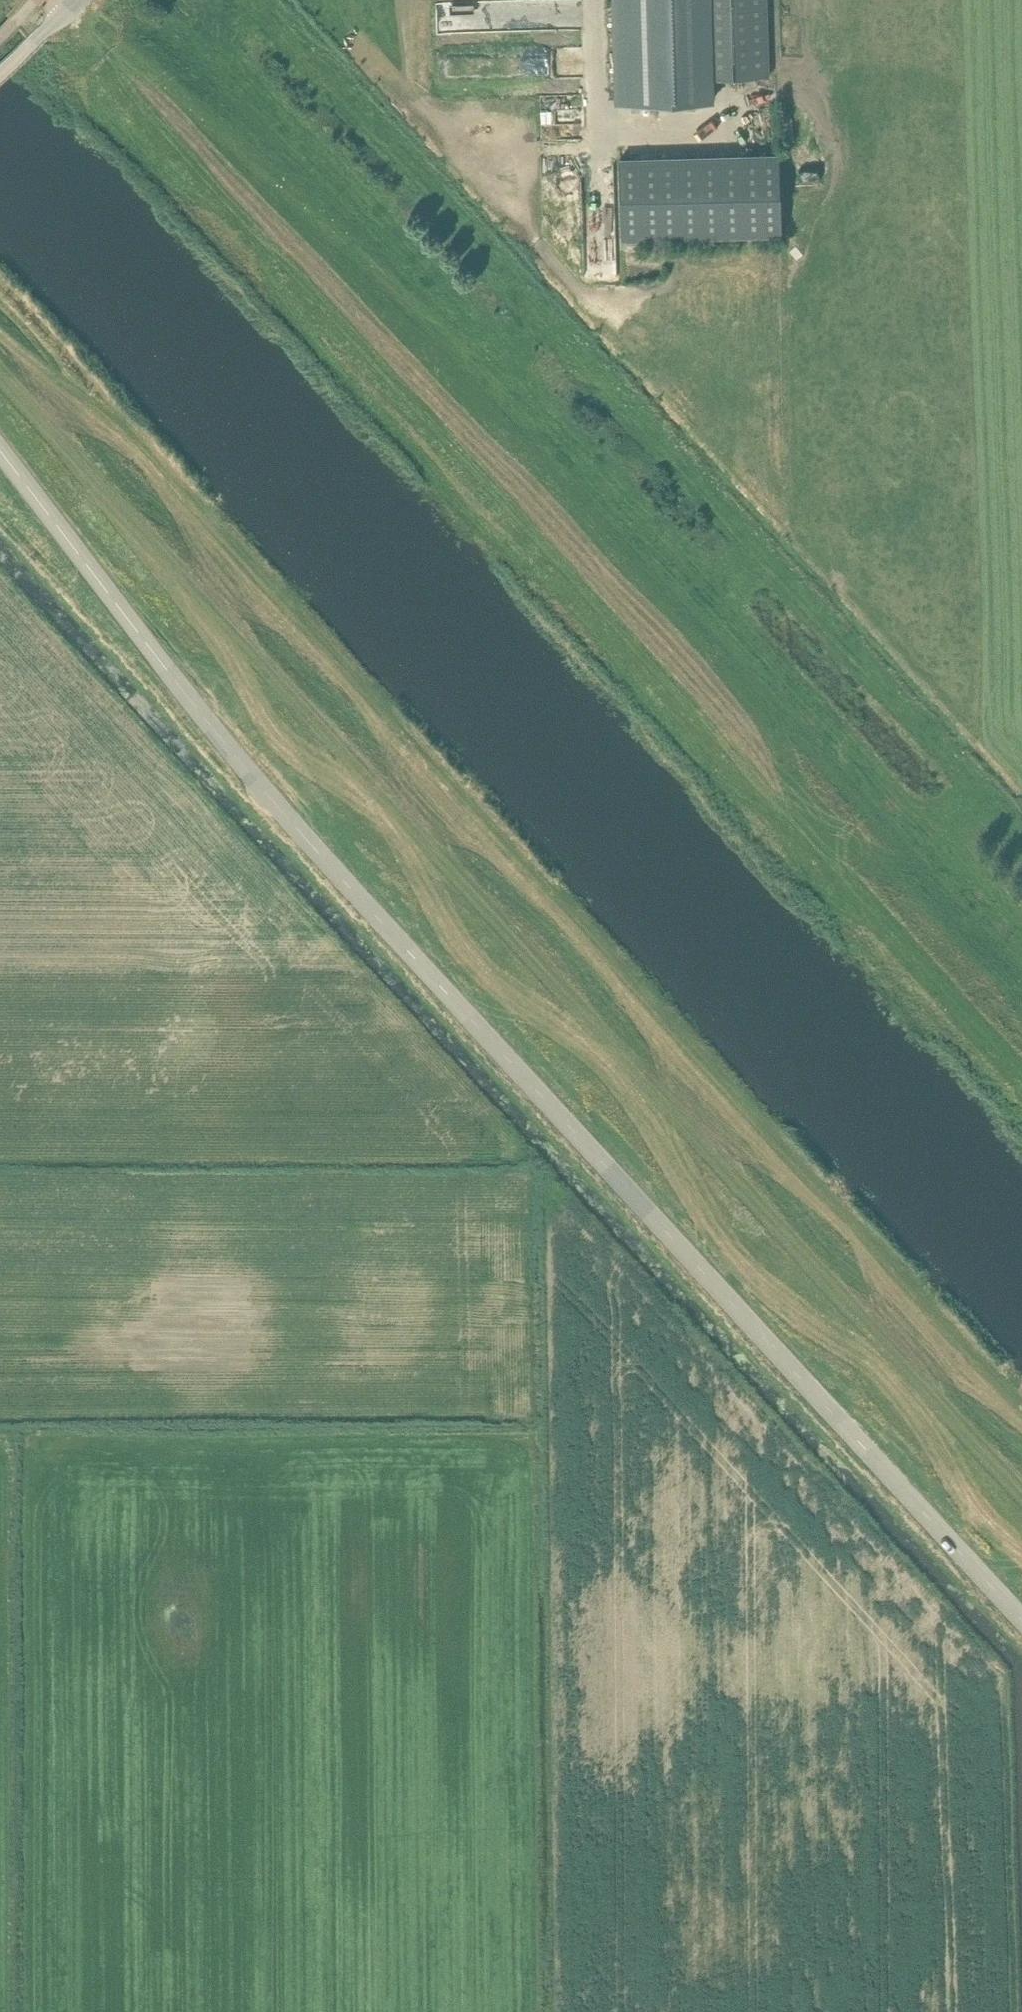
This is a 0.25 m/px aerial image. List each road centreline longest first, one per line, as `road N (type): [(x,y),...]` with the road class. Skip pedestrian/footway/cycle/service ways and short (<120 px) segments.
road 1 (unclassified): [(1021,1629),(802,1394),(146,645),(0,450)]

